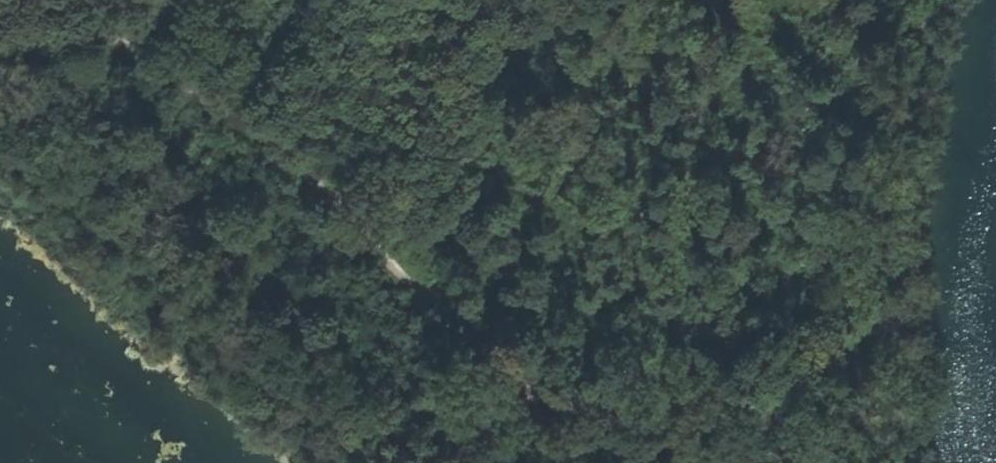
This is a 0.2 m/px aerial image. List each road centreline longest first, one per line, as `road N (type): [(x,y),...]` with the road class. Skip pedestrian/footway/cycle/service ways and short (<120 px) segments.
road 1 (track): [(715,462),(384,266),(112,22),(107,0)]

